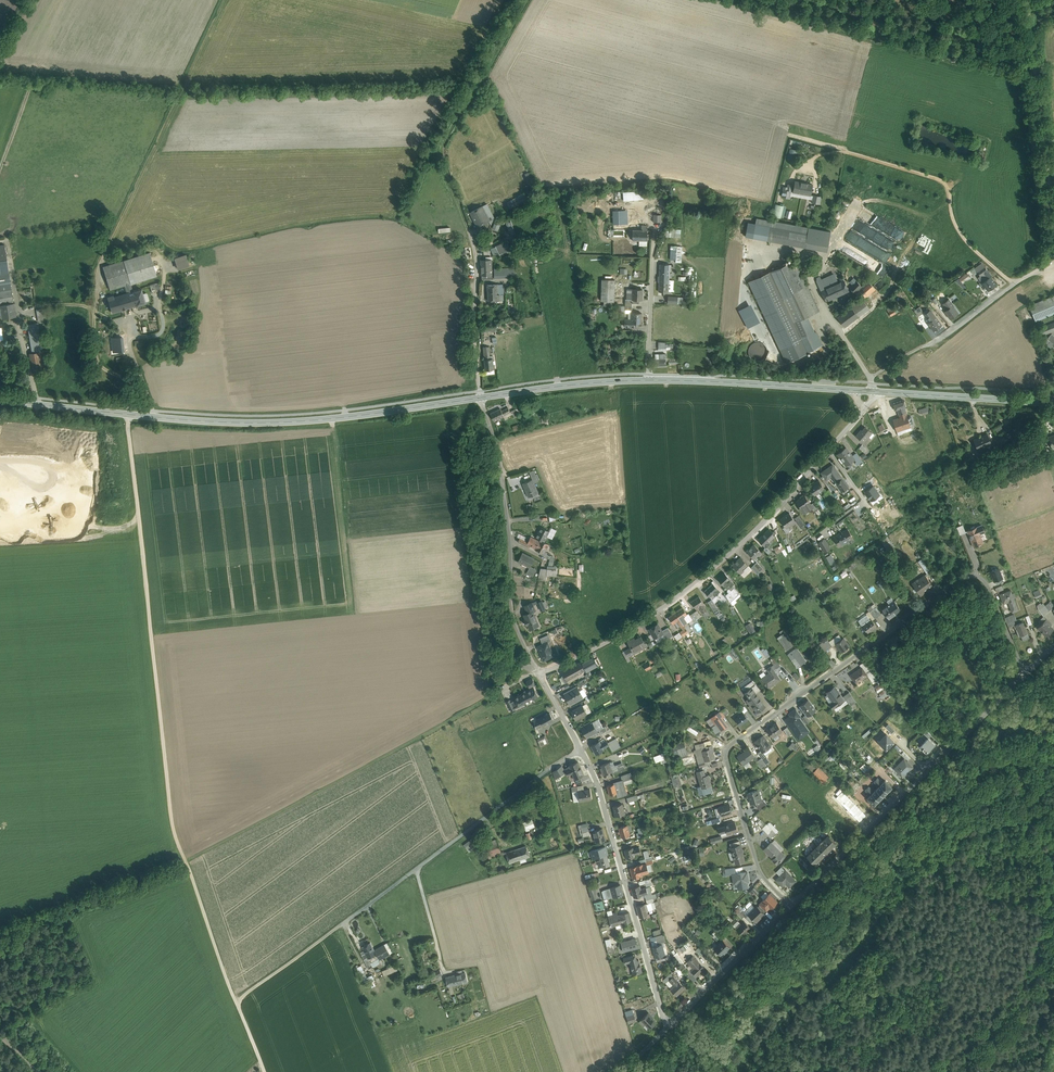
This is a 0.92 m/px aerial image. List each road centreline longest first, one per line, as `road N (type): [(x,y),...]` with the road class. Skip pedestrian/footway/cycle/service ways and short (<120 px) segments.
road 1 (track): [(127,415),(175,834),(264,1071)]
road 2 (residential): [(1024,676),(986,586),(965,577),(734,739),(725,763),(755,865),(789,908)]
road 3 (tertiary): [(0,401),(256,423),(481,397)]
road 4 (tertiary): [(481,397),(649,380),(879,392)]
road 5 (residential): [(829,453),(692,591),(538,673)]
road 6 (unclassified): [(1024,676),(789,908)]
road 7 (residential): [(580,749),(335,929)]
road 8 (residential): [(671,1024),(580,749)]
road 9 (residential): [(538,673),(511,614),(510,545),(481,397)]
road 10 (track): [(471,238),(443,136),(521,0)]
road 11 (track): [(1027,0),(1053,229)]
road 12 (track): [(152,417),(126,330),(158,304),(160,258)]
road 13 (tertiary): [(879,392),(1053,405)]
road 14 (unclassified): [(789,908),(671,1024)]
road 15 (residential): [(1053,264),(932,345)]
road 16 (track): [(335,929),(238,1004)]
road 17 (residential): [(829,453),(866,501),(817,536)]

